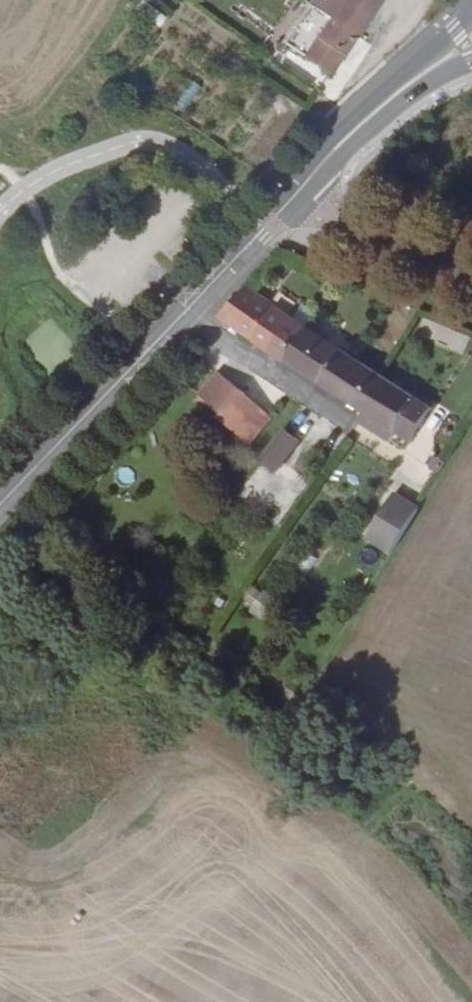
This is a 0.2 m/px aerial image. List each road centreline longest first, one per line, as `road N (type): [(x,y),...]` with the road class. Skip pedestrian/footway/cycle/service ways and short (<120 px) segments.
road 1 (secondary): [(0,504),(349,136),(471,40)]

